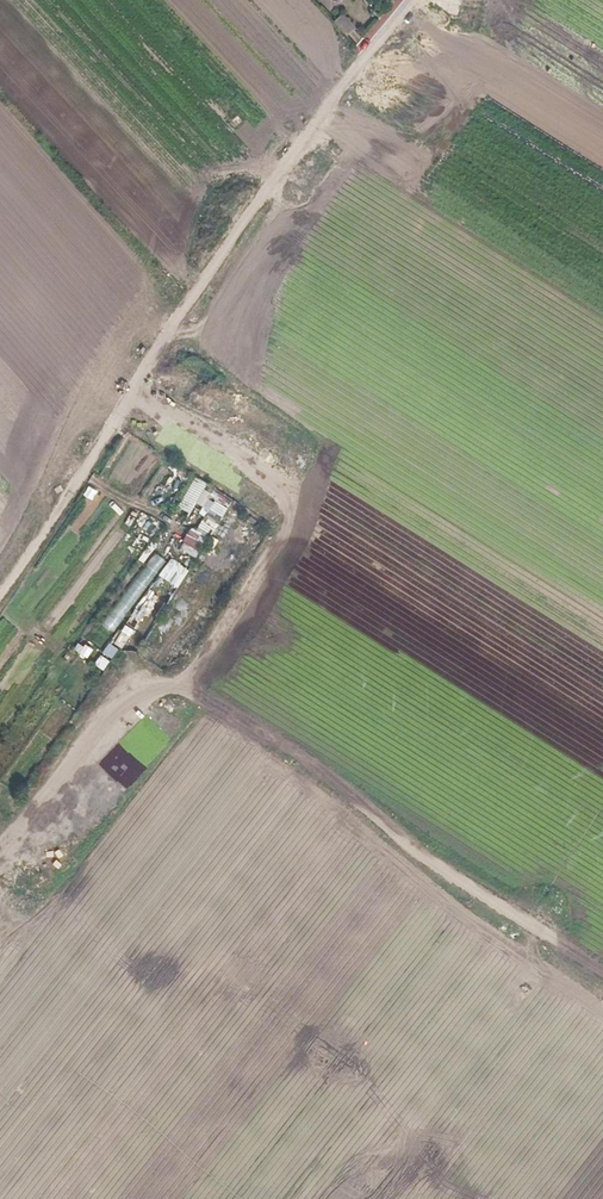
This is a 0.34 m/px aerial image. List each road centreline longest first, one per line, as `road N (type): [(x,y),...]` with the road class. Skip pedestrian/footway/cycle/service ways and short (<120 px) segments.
road 1 (track): [(602,973),(472,896),(304,766),(186,695),(152,694),(125,710),(0,846)]
road 2 (track): [(0,591),(363,53)]
road 3 (track): [(135,388),(284,484),(289,520),(204,655),(167,694)]

